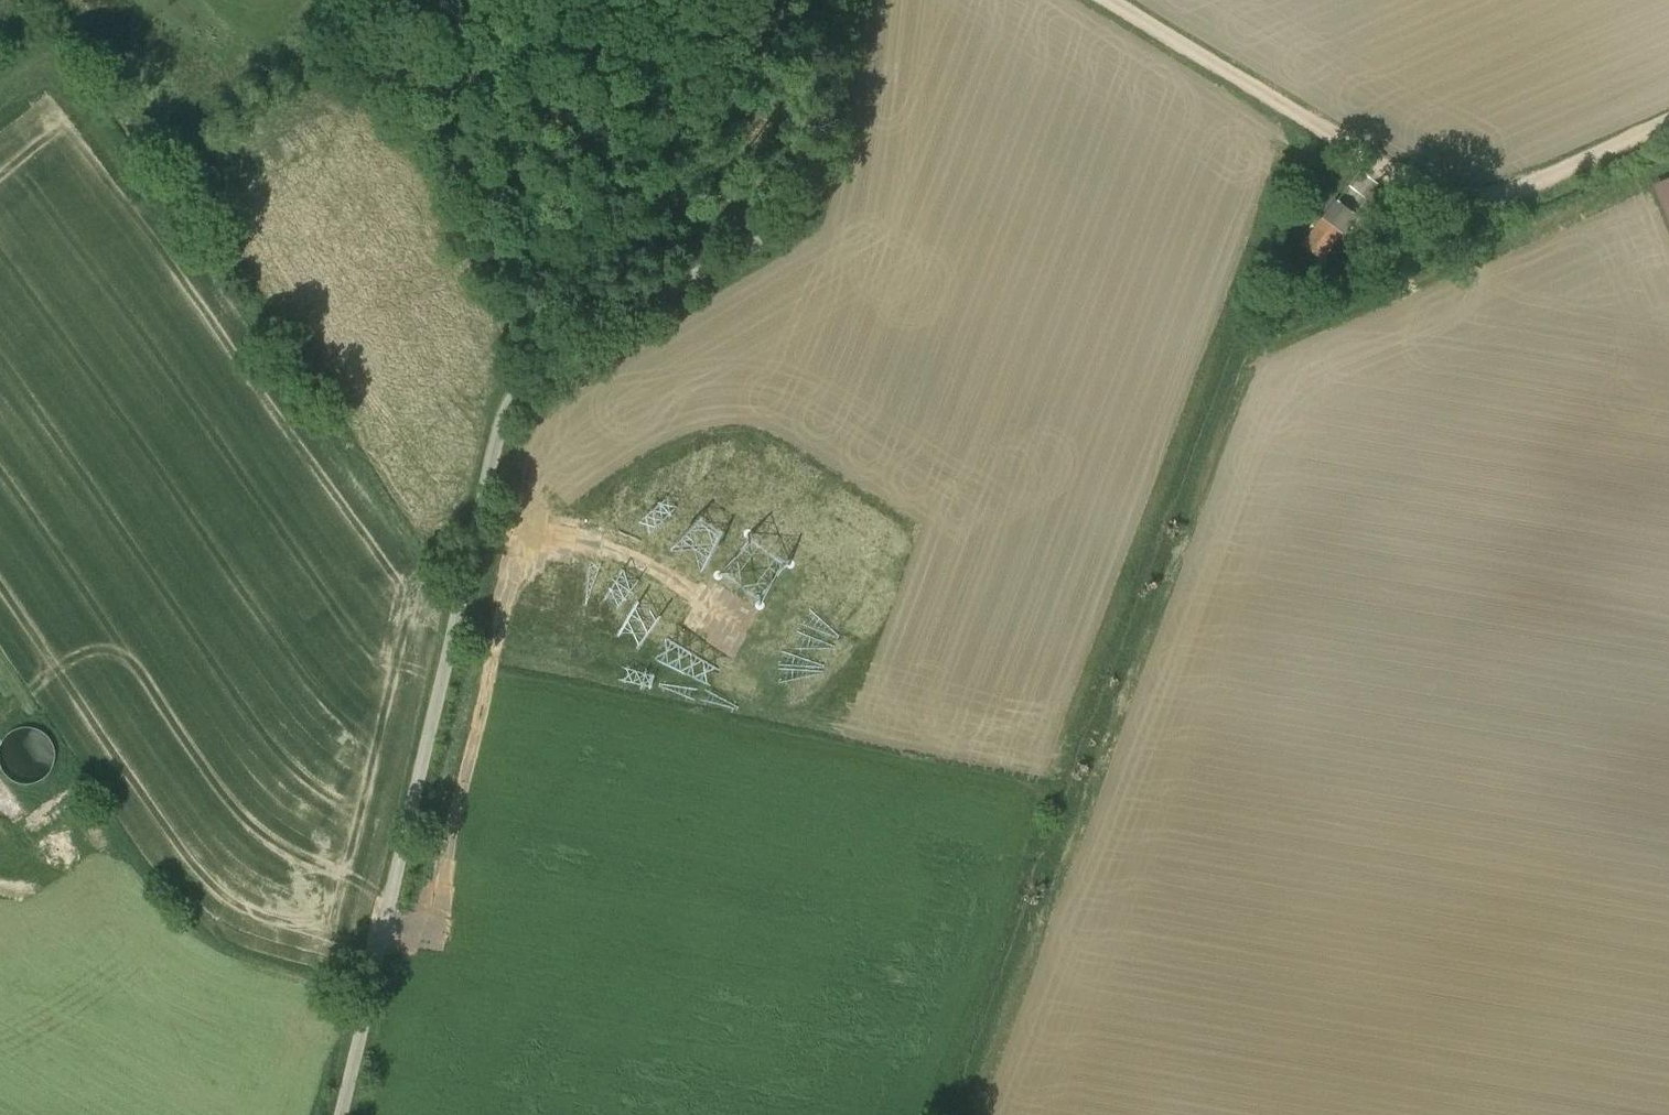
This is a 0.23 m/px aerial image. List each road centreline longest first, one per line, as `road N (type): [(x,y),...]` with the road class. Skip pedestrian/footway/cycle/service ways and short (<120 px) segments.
road 1 (unclassified): [(340,1114),(509,395),(821,197),(847,0)]
road 2 (track): [(1101,0),(1458,213),(1546,185),(1668,131)]

